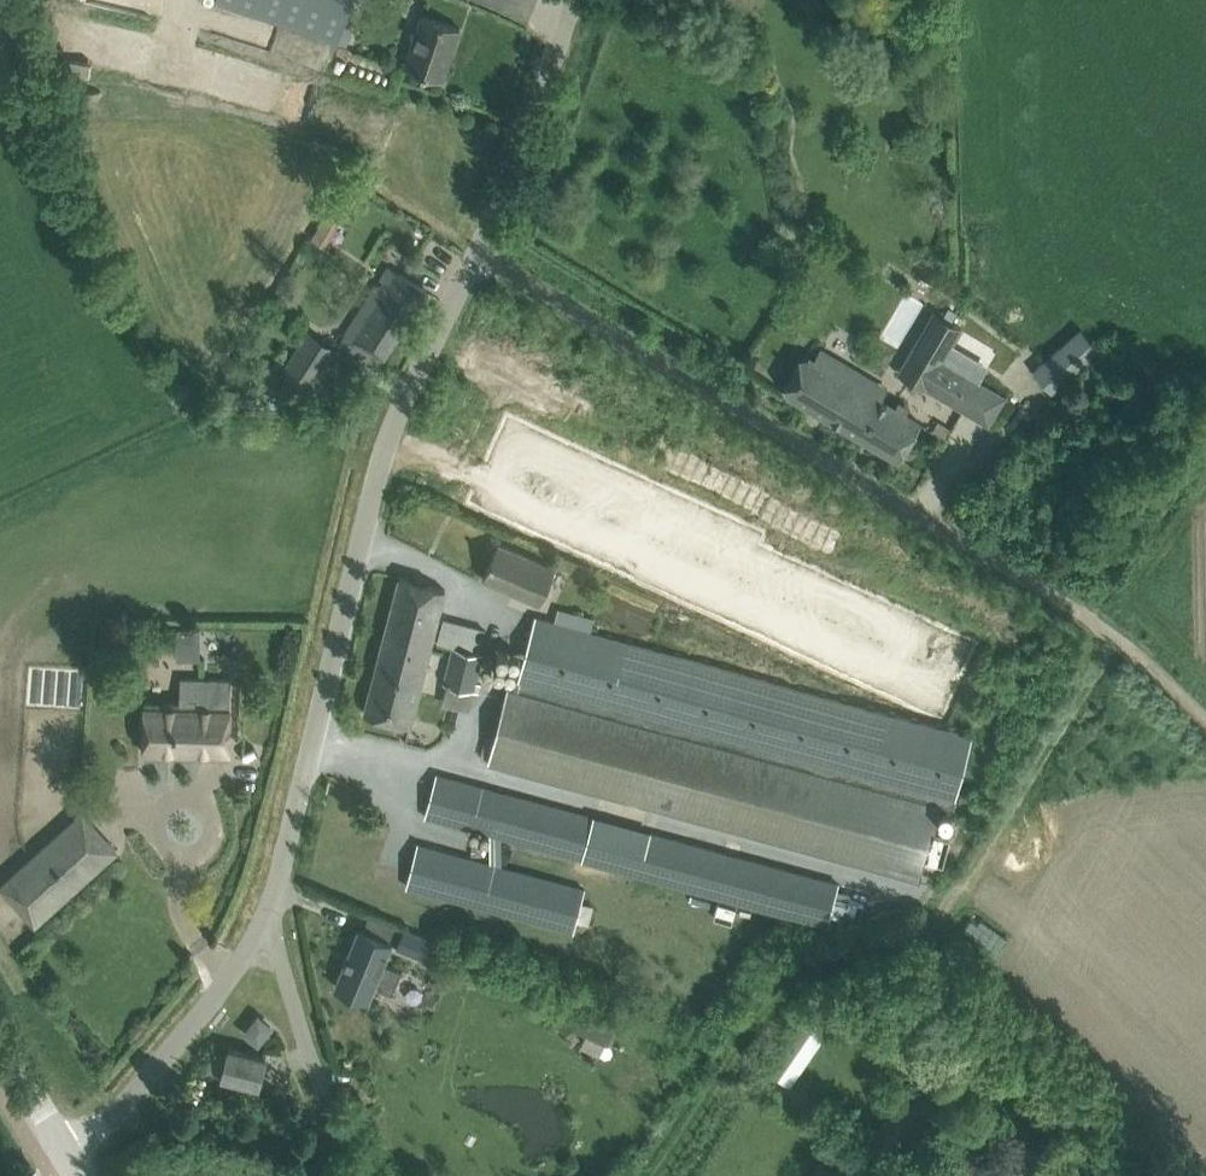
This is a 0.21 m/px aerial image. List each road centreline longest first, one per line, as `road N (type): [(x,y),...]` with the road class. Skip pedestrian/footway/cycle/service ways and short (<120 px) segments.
road 1 (track): [(597,1175),(682,1110),(751,1029),(826,961),(937,915),(992,840),(1111,633)]
road 2 (unclassified): [(1111,633),(475,256)]
road 3 (unclassified): [(273,895),(379,464),(475,256)]
road 4 (unclassified): [(72,1161),(219,989),(273,895)]
road 5 (residential): [(373,1175),(305,1045),(273,895)]
road 6 (unclassified): [(475,256),(572,0)]
road 7 (tertiary): [(72,1161),(0,1045)]

